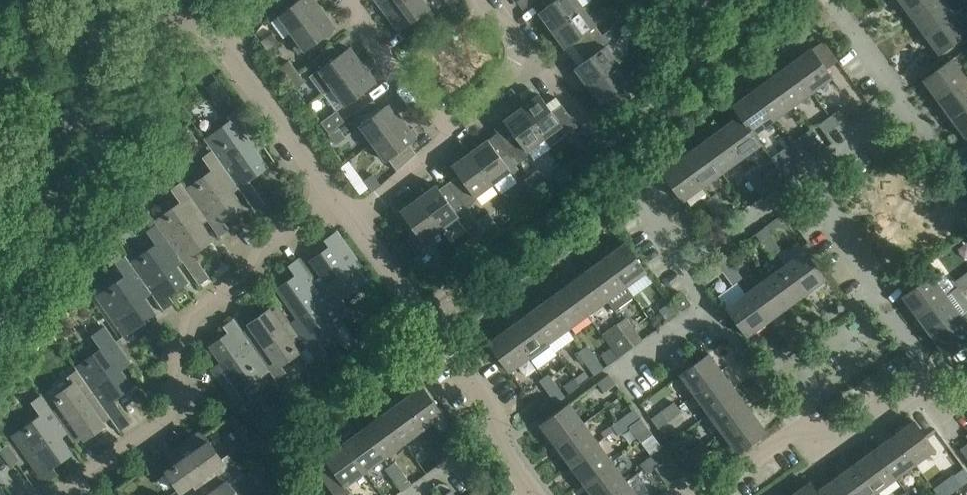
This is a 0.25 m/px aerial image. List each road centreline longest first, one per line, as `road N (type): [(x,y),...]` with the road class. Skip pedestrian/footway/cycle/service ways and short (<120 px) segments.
road 1 (residential): [(81,494),(94,468),(168,414),(185,328),(232,298),(266,244),(337,193)]
road 2 (residential): [(709,494),(789,439),(839,436),(912,389),(953,393)]
road 3 (residential): [(494,448),(487,398),(356,222)]
road 4 (tertiary): [(0,251),(71,130),(105,9)]
road 5 (residential): [(953,393),(877,295),(870,256),(813,175)]
road 6 (residential): [(639,200),(684,266),(813,175)]
road 7 (residential): [(450,136),(536,59),(484,0)]
road 8 (residential): [(337,193),(238,48)]
road 9 (residential): [(450,136),(346,0)]
road 10 (residential): [(238,48),(203,17),(182,10),(105,9)]
road 11 (residential): [(356,222),(450,136)]

